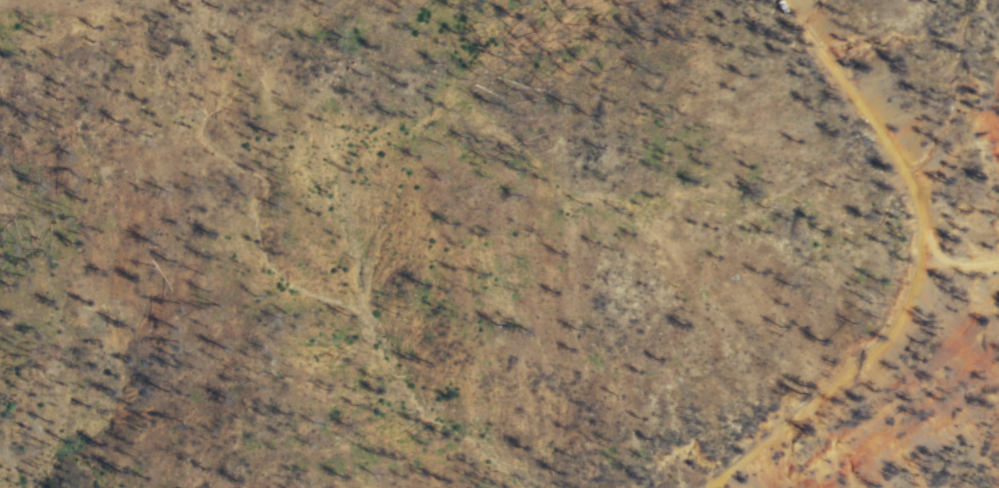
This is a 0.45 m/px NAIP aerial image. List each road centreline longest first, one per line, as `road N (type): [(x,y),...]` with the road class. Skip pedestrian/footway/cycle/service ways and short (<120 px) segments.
road 1 (track): [(720,487),(897,329),(923,264),(924,222),(911,182),(790,0)]

